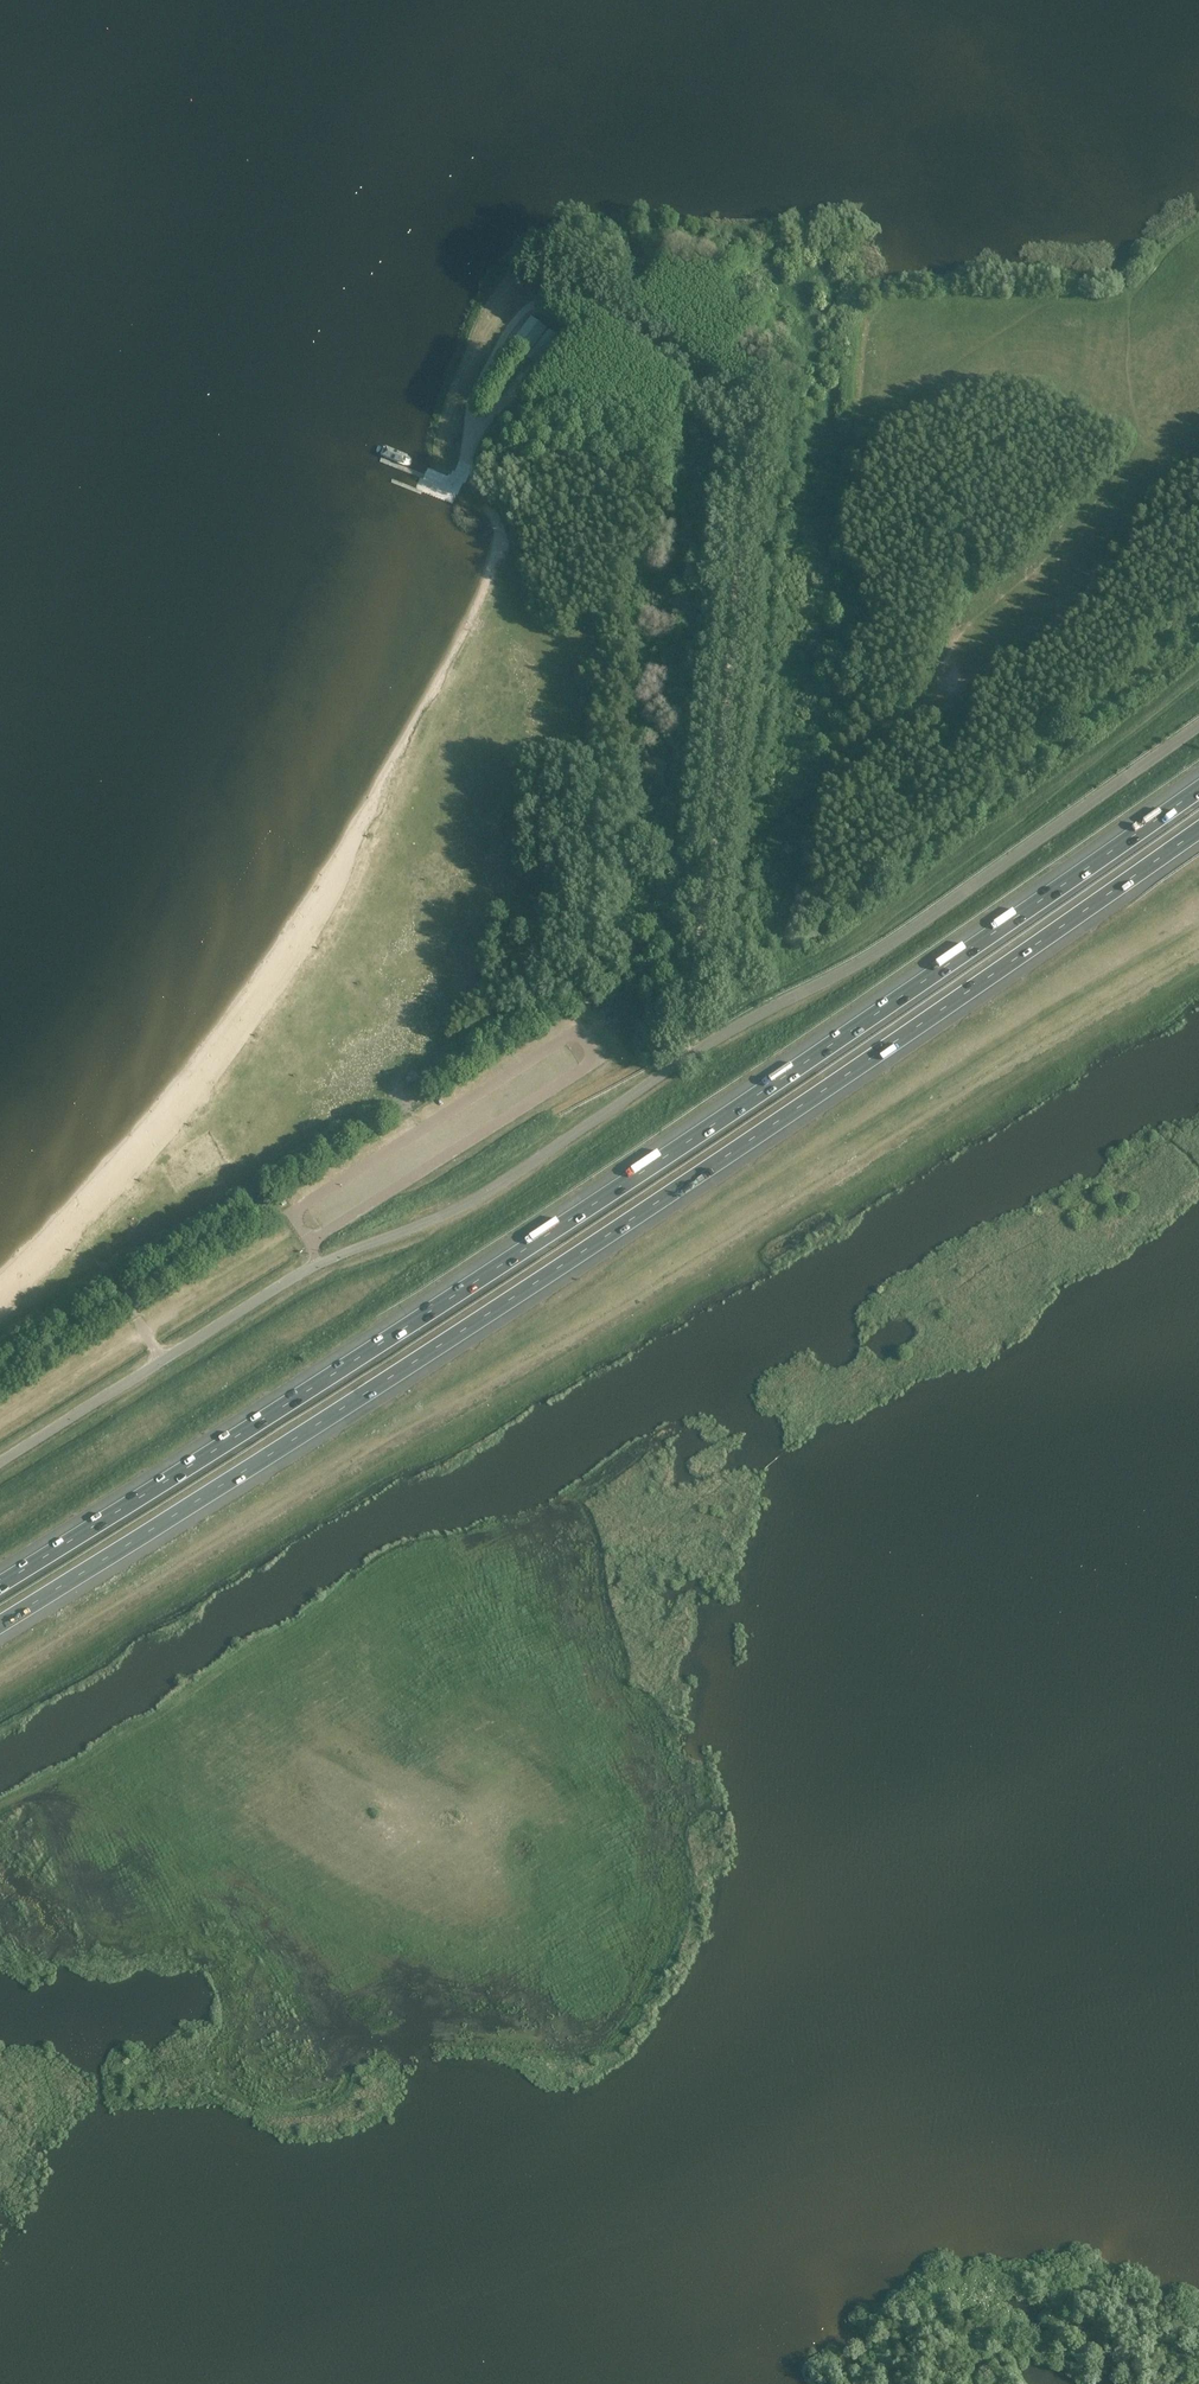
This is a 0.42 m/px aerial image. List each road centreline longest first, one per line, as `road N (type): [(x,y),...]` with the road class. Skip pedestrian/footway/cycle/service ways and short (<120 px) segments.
road 1 (motorway): [(1198,787),(603,1196),(0,1582)]
road 2 (motorway): [(0,1628),(626,1226),(1198,833)]
road 3 (unclassified): [(1198,723),(882,949),(685,1060),(466,1205),(322,1262),(0,1461)]
road 4 (track): [(685,1060),(750,473),(745,429),(732,409),(586,294),(569,291),(538,301),(510,327),(476,393),(467,455)]
road 5 (track): [(301,1227),(0,1421)]
road 6 (track): [(418,487),(437,492),(455,483),(479,434),(533,367)]

